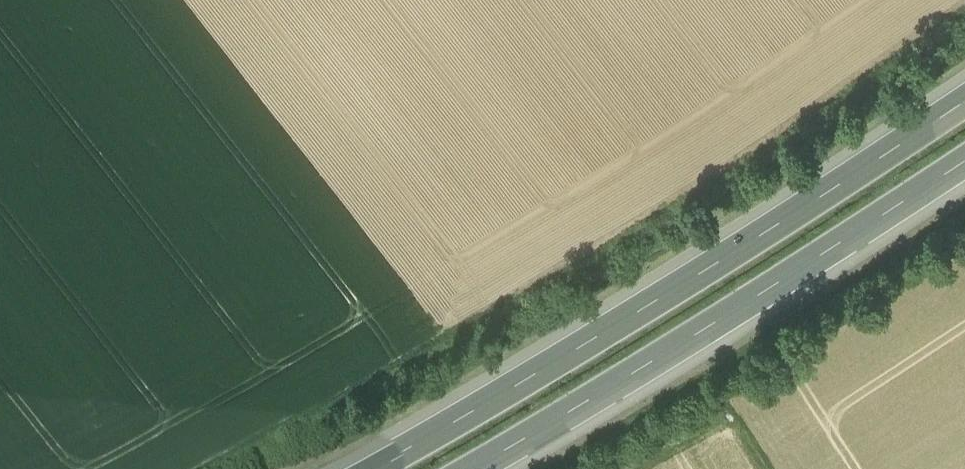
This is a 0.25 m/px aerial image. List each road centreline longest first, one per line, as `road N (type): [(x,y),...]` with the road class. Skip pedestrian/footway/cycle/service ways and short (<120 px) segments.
road 1 (track): [(213,468),(511,304),(964,7)]
road 2 (motorway): [(964,107),(604,336),(371,468)]
road 3 (motorway): [(475,468),(964,165)]
road 4 (track): [(764,468),(729,423),(635,468)]

